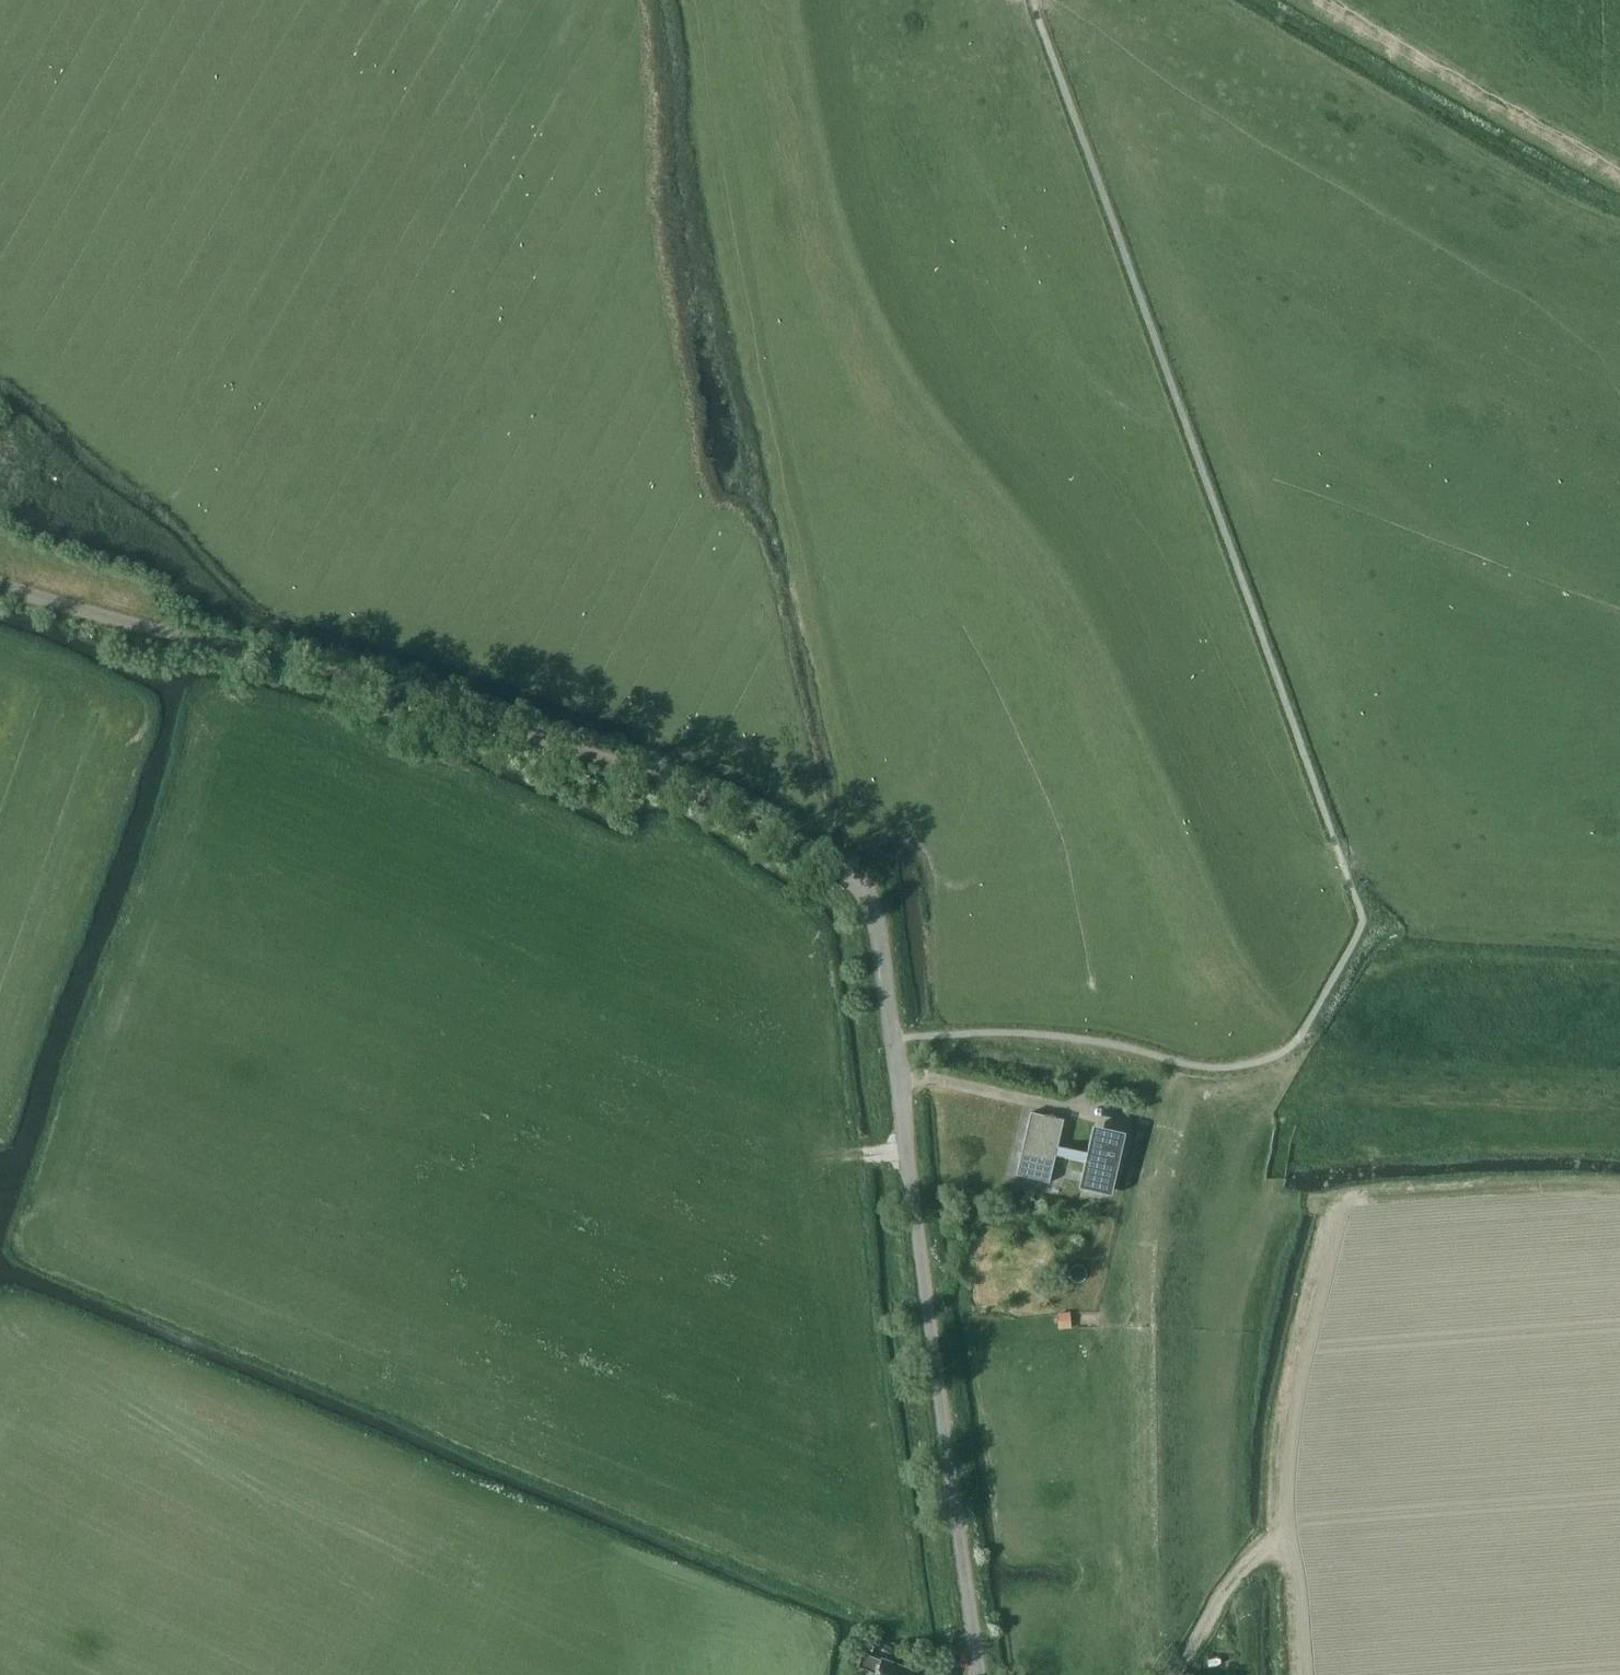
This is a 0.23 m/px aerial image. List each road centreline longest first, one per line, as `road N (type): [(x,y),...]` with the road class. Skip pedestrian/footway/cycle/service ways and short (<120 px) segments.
road 1 (unclassified): [(978,1674),(893,1038)]
road 2 (track): [(1175,1674),(1252,1560)]

